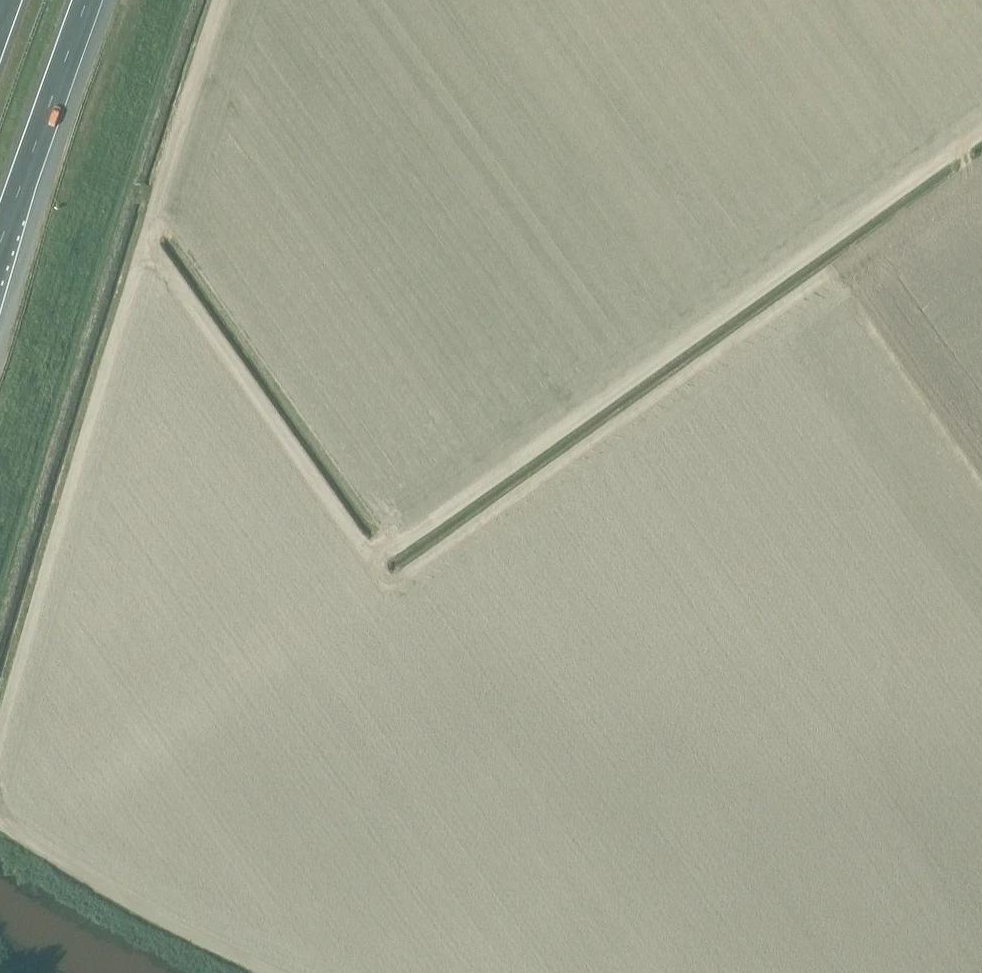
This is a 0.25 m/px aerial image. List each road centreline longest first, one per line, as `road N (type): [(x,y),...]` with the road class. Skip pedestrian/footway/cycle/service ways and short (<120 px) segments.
road 1 (motorway): [(0,243),(87,0)]

